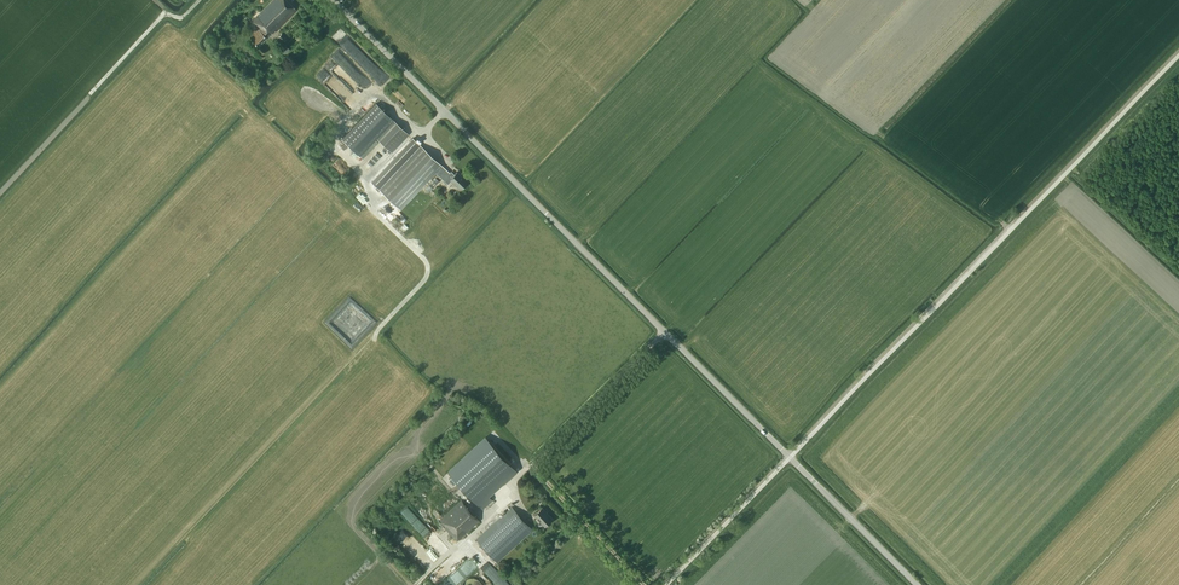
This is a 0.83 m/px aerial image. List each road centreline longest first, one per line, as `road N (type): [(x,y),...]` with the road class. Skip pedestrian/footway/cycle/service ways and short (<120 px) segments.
road 1 (tertiary): [(918,584),(334,0)]
road 2 (track): [(661,584),(1178,51)]

